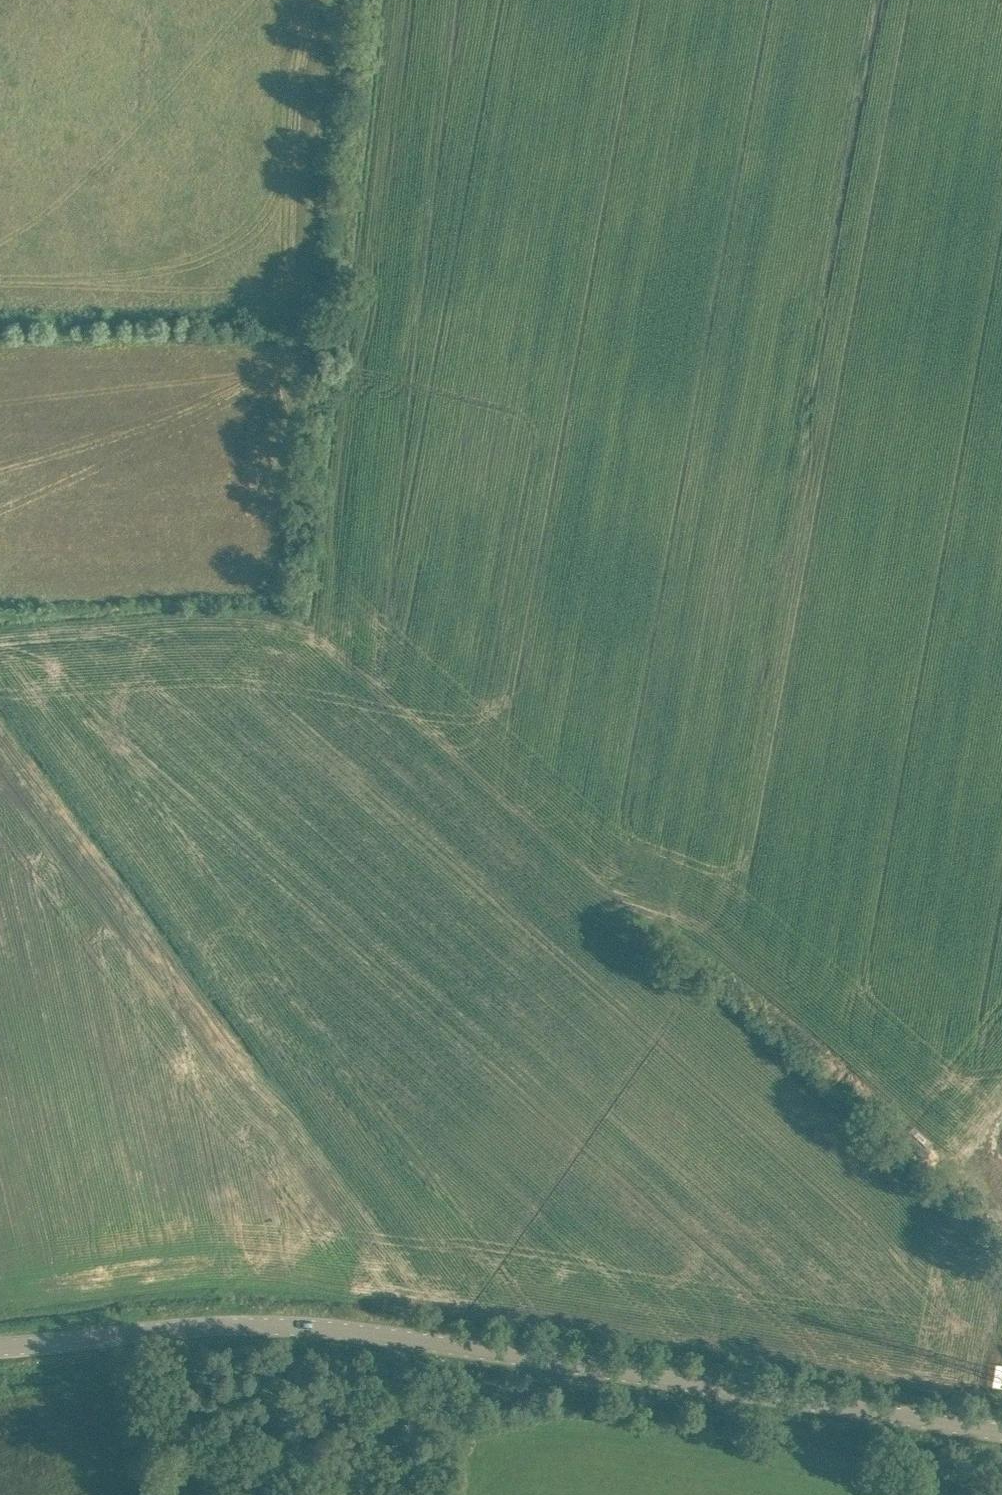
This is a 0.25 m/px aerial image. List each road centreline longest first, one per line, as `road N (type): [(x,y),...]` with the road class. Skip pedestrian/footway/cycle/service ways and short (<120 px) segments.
road 1 (unclassified): [(1001,1438),(317,1331),(217,1330),(0,1346)]

